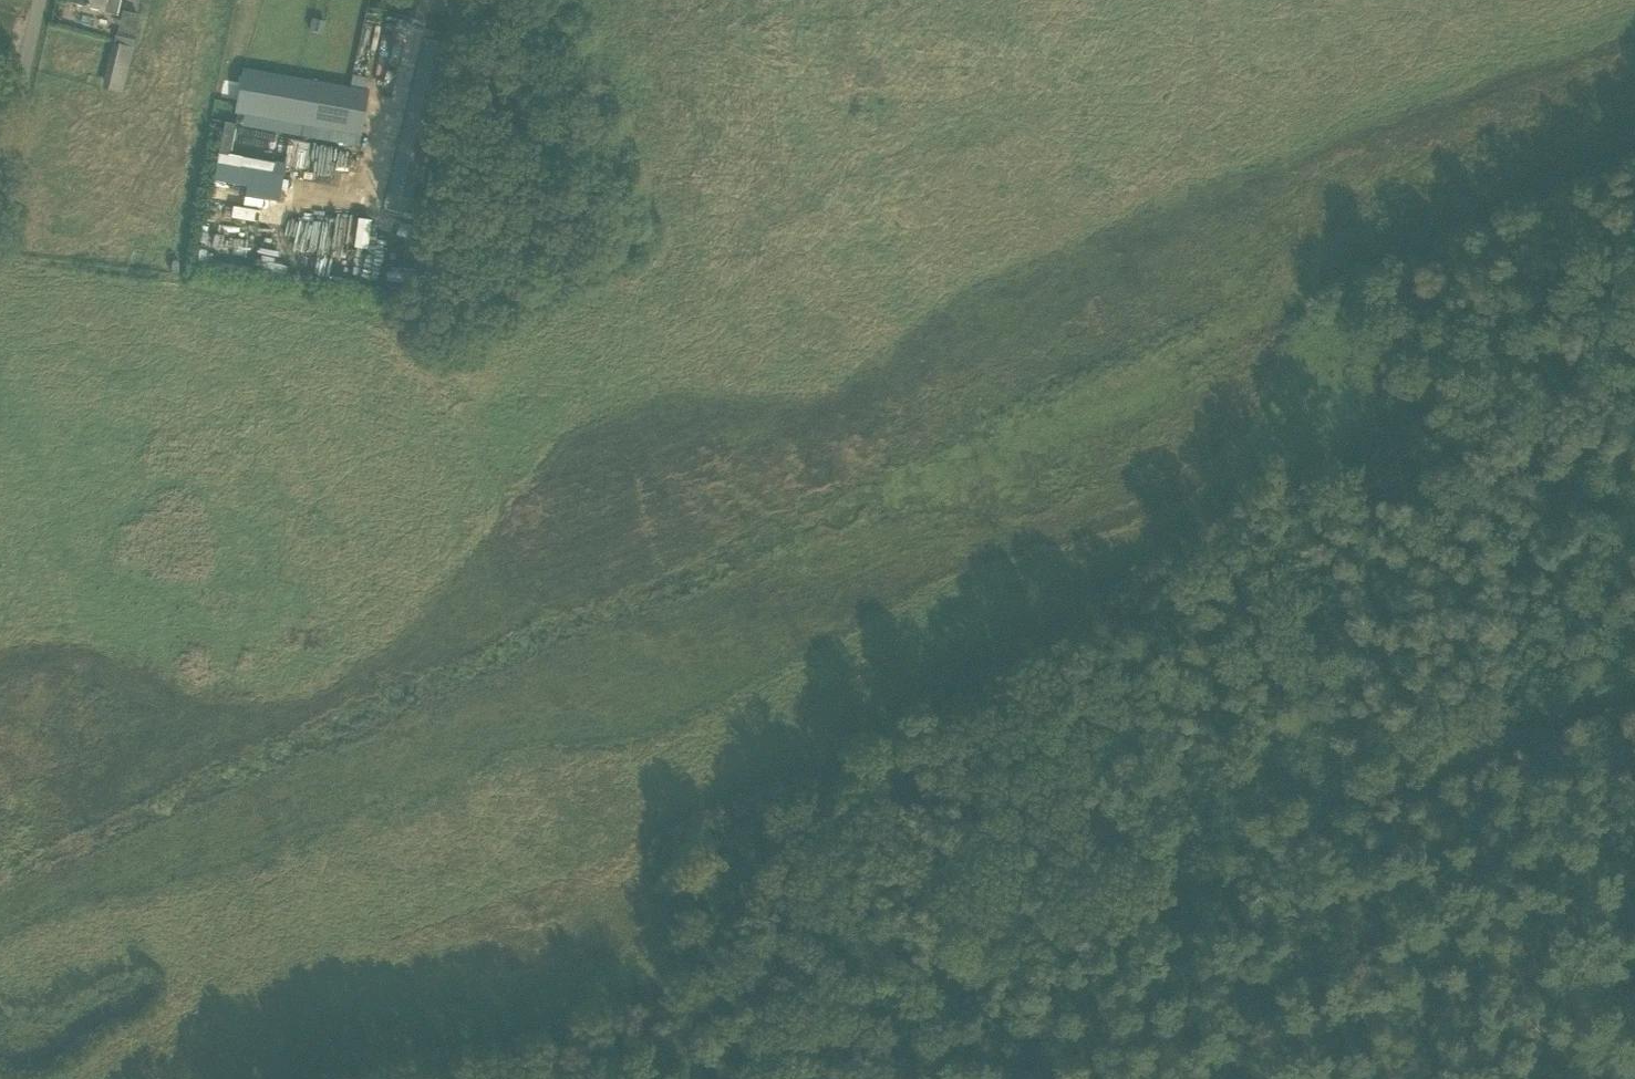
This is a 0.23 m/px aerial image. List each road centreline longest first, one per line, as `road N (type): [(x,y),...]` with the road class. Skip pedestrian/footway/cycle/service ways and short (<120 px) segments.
road 1 (track): [(750,1078),(1634,683)]
road 2 (unclassified): [(0,162),(42,0)]

